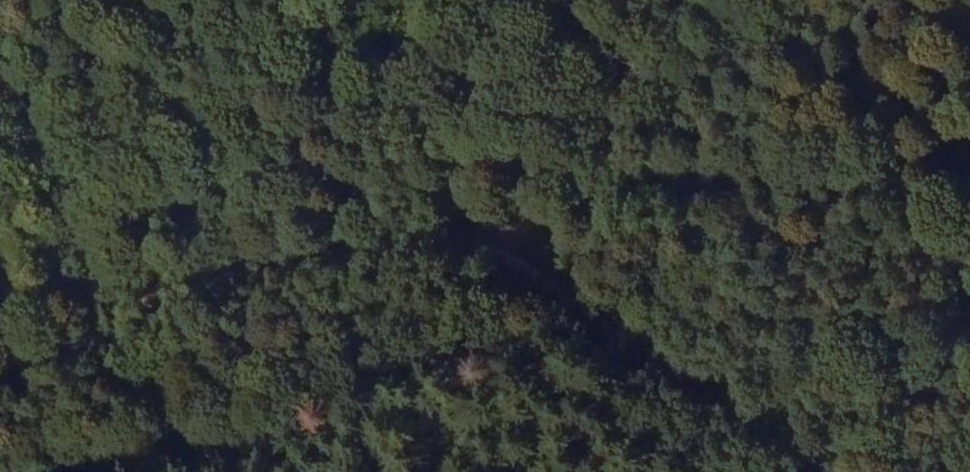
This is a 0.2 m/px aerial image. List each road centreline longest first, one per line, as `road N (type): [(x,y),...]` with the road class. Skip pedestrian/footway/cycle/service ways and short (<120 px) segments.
road 1 (track): [(0,373),(137,309),(242,272),(361,246),(443,241),(532,280),(805,471)]
road 2 (track): [(697,471),(540,374),(494,360),(376,389),(126,471)]
road 3 (track): [(969,138),(473,250)]

